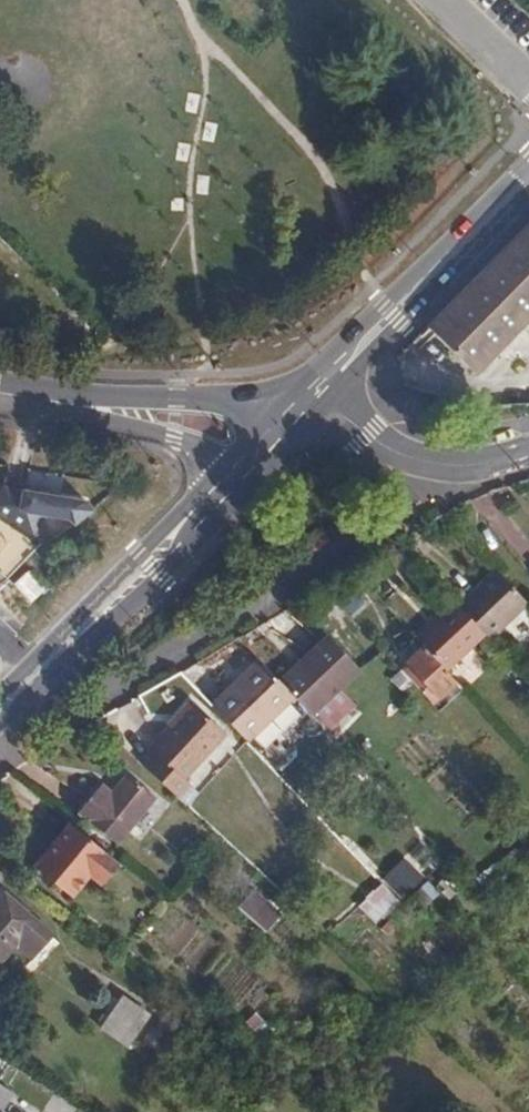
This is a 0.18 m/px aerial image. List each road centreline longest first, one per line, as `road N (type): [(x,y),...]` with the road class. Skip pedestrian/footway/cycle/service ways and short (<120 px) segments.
road 1 (unclassified): [(94,695),(453,466)]
road 2 (secondary): [(0,725),(240,488)]
road 3 (secondary): [(528,162),(297,393)]
road 4 (secondary): [(220,471),(0,694)]
road 5 (secondary): [(318,412),(528,193)]
road 6 (primary): [(279,411),(177,399),(58,402)]
road 7 (primary): [(58,402),(184,444),(220,471)]
road 8 (unclassified): [(318,412),(389,453),(453,466)]
road 9 (unclassified): [(528,83),(441,0)]

